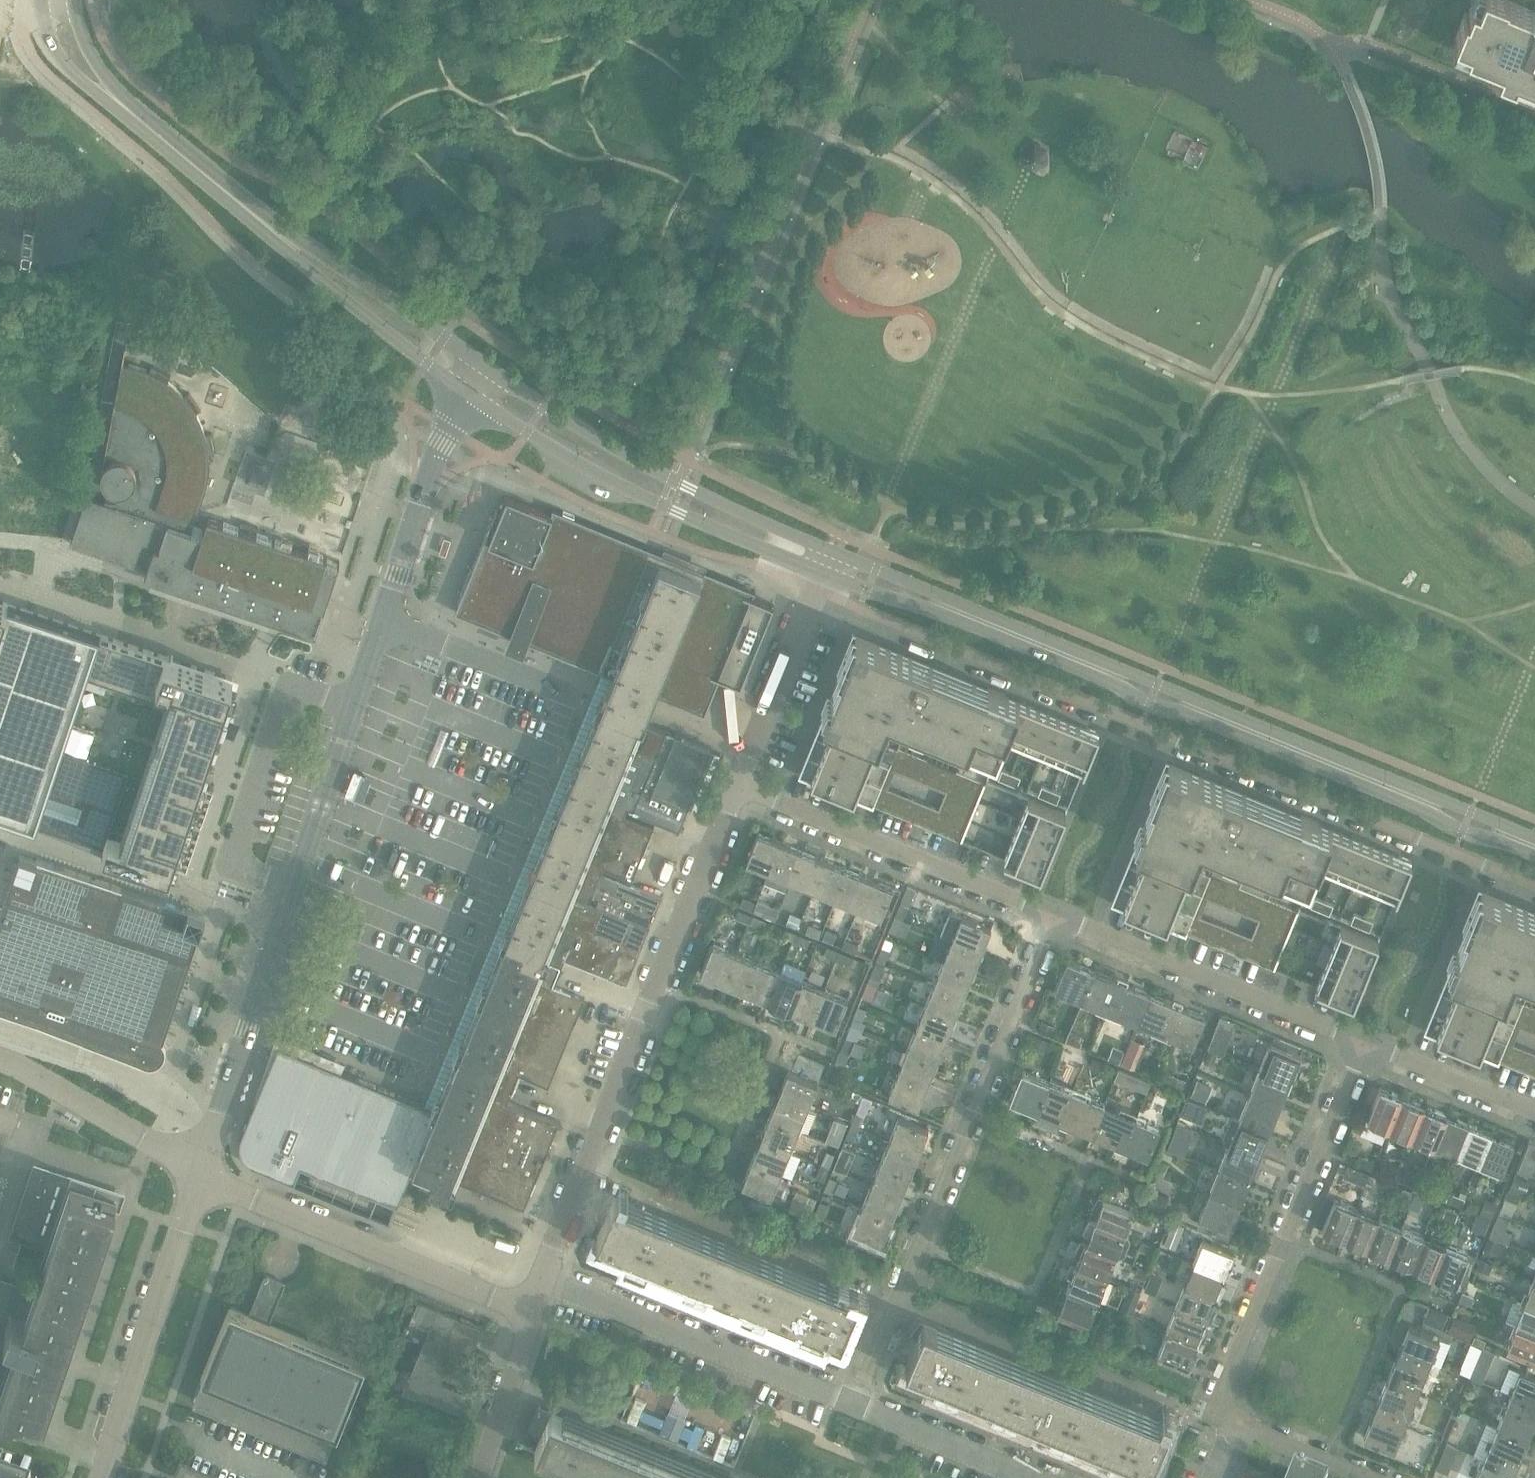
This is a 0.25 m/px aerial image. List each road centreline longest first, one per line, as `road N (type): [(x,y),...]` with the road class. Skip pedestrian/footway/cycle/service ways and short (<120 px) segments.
road 1 (residential): [(814,589),(1534,887)]
road 2 (tertiary): [(1534,847),(944,610)]
road 3 (residential): [(544,1281),(738,788)]
road 4 (residential): [(854,1407),(1055,917)]
road 5 (tertiary): [(204,1176),(353,707)]
road 6 (residential): [(1240,1429),(1225,1398),(1365,1043)]
road 7 (tertiary): [(468,391),(664,508),(822,573)]
road 8 (tertiary): [(830,554),(674,482),(483,366)]
road 9 (residential): [(534,1318),(204,1176)]
road 10 (residential): [(1055,917),(738,788)]
road 11 (tertiary): [(468,391),(446,430),(353,707)]
road 12 (residential): [(1365,1043),(1055,917)]
road 13 (residential): [(854,1407),(544,1281)]
road 14 (tertiary): [(101,1477),(204,1176)]
road 15 (residential): [(204,1176),(0,1063)]
road 16 (tertiary): [(295,248),(327,291),(468,391)]
road 17 (tertiary): [(295,248),(120,105)]
road 18 (tertiary): [(483,366),(343,269),(295,248)]
road 19 (residential): [(738,788),(814,589)]
road 20 (residential): [(1027,1477),(854,1407)]
road 21 (residential): [(1534,1112),(1365,1043)]
road 22 (residential): [(479,1477),(534,1318)]
road 23 (residential): [(1360,1477),(1240,1429)]
road 24 (tertiary): [(822,573),(944,610)]
road 25 (tertiary): [(944,610),(830,554)]

